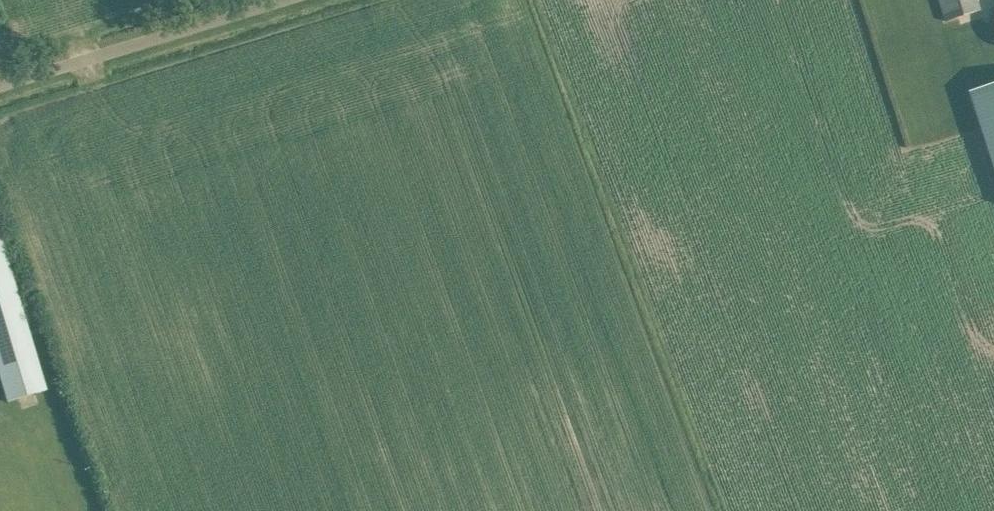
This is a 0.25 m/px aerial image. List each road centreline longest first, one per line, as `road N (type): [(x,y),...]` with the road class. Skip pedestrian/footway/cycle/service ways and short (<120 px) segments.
road 1 (unclassified): [(0,87),(283,0)]

